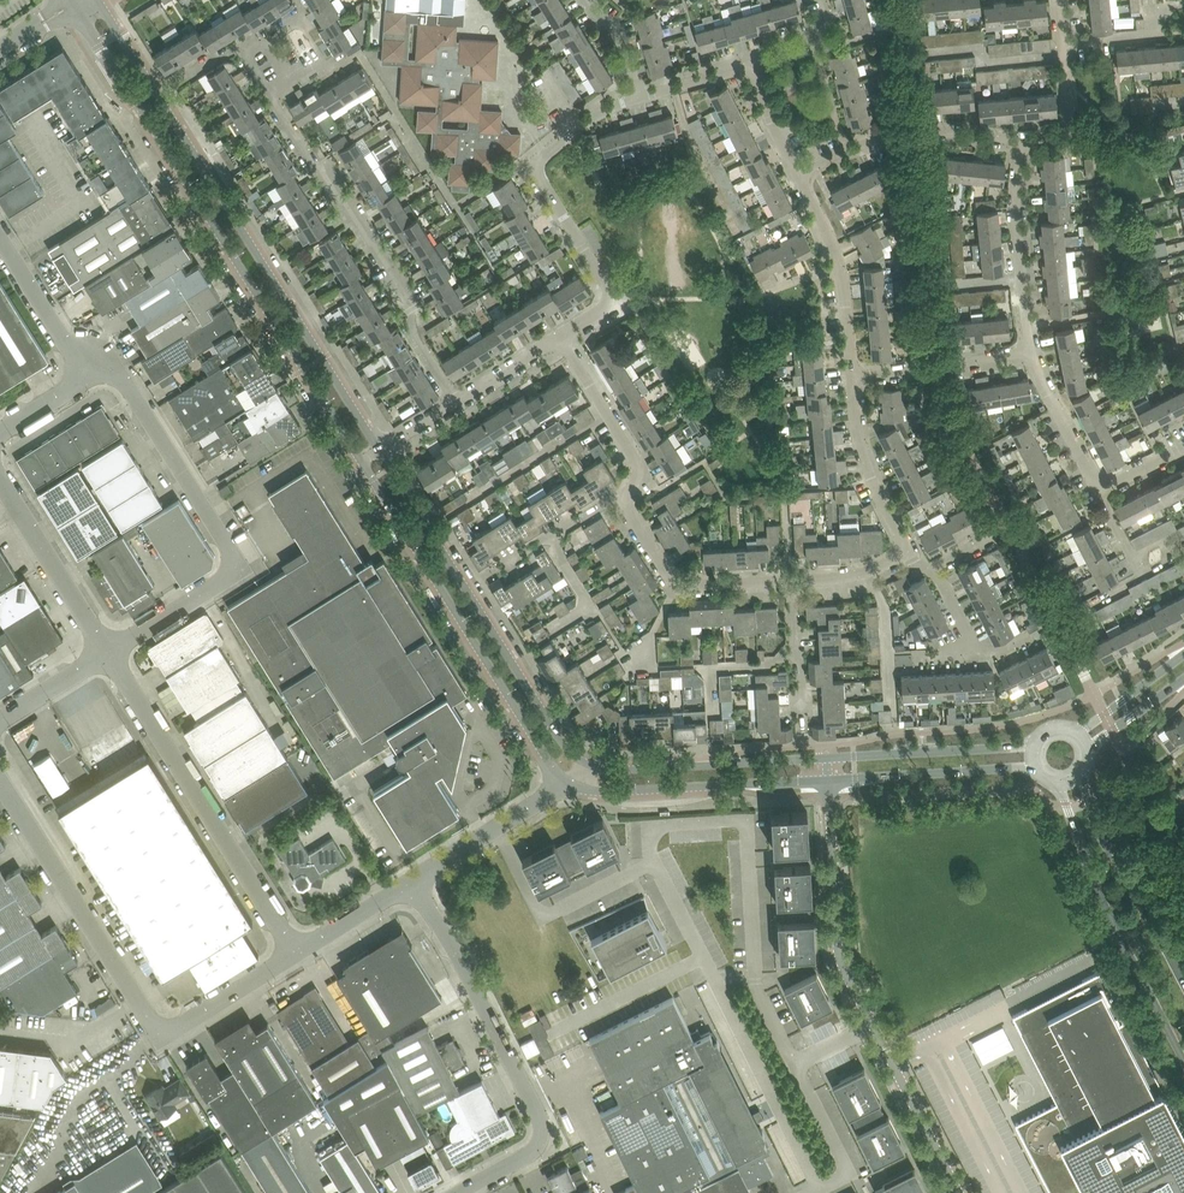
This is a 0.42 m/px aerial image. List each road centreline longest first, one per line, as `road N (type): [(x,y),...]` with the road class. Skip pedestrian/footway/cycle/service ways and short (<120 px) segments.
road 1 (tertiary): [(73,6),(362,466)]
road 2 (tertiary): [(380,454),(96,0)]
road 3 (unclassified): [(959,1192),(839,951),(829,780)]
road 4 (unclassified): [(108,653),(224,582),(230,554),(124,381),(87,377)]
road 5 (unclassified): [(458,1192),(531,1154),(541,1123),(410,882)]
road 6 (tertiary): [(362,466),(542,758),(568,784)]
road 7 (residential): [(457,405),(414,336),(412,311),(268,95)]
road 8 (unclassified): [(297,952),(108,653)]
road 9 (residential): [(638,98),(579,126),(540,161),(541,182),(613,296),(607,310),(560,340)]
road 10 (tertiary): [(1055,780),(1101,896),(1183,1056)]
road 11 (unclassified): [(164,1029),(152,1023),(0,781)]
road 12 (tertiary): [(568,784),(605,794),(829,780)]
road 13 (tertiary): [(829,758),(589,767)]
road 14 (tertiary): [(1183,985),(1101,836),(1080,772)]
road 15 (residential): [(797,174),(896,133),(1021,142)]
road 16 (residential): [(627,492),(627,509),(678,584),(792,579)]
road 17 (tertiary): [(589,767),(562,745),(466,592)]
road 18 (residential): [(1031,354),(1016,202),(1021,142)]
road 19 (tertiary): [(1039,741),(829,758)]
road 20 (tertiary): [(829,780),(1039,768)]
road 21 (residential): [(852,372),(840,266),(797,174)]
road 22 (unclassified): [(108,653),(0,478)]
road 23 (residential): [(466,592),(627,492)]
road 24 (unclassified): [(410,882),(568,784)]
road 25 (residential): [(900,549),(858,435),(852,372)]
road 26 (residential): [(852,372),(1031,354)]
road 27 (residential): [(560,340),(633,452),(636,472),(627,492)]
road 28 (unclassified): [(87,377),(0,238)]
road 29 (tertiary): [(466,592),(380,454)]
road 30 (unclassified): [(164,1029),(297,952)]
road 31 (residential): [(803,730),(792,579)]
road 32 (residential): [(1096,489),(1031,354)]
road 33 (residential): [(1021,142),(1073,131),(1065,44)]
road 34 (unclassified): [(297,952),(410,882)]
road 35 (residential): [(1065,44),(1152,34),(1169,8),(1183,6)]
road 36 (tertiary): [(1183,657),(1075,733)]
road 37 (unclassified): [(0,719),(108,653)]
road 38 (residential): [(457,405),(560,340)]

